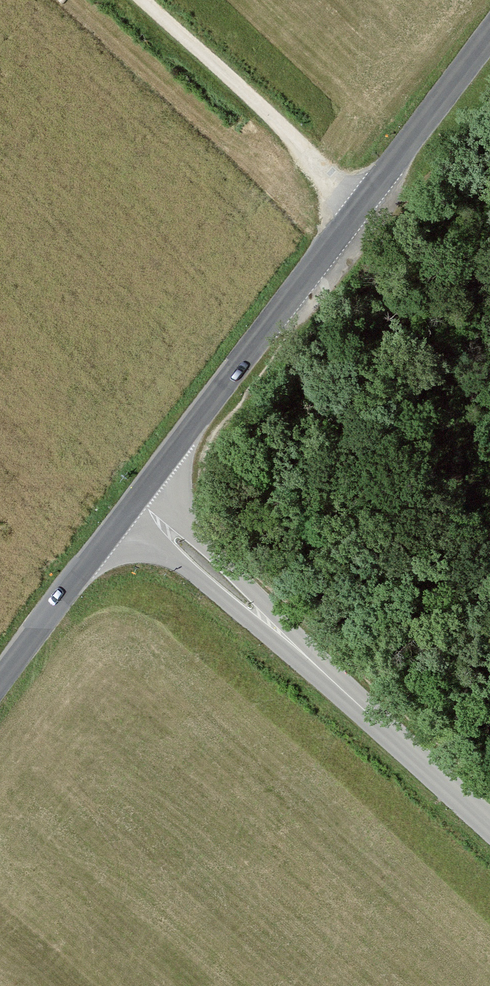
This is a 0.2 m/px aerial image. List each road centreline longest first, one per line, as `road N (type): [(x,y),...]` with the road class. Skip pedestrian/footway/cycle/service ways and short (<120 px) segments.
road 1 (tertiary): [(489,40),(129,509)]
road 2 (tertiary): [(489,824),(129,509)]
road 3 (track): [(356,215),(306,147),(145,0)]
road 4 (tertiary): [(129,509),(0,678)]

